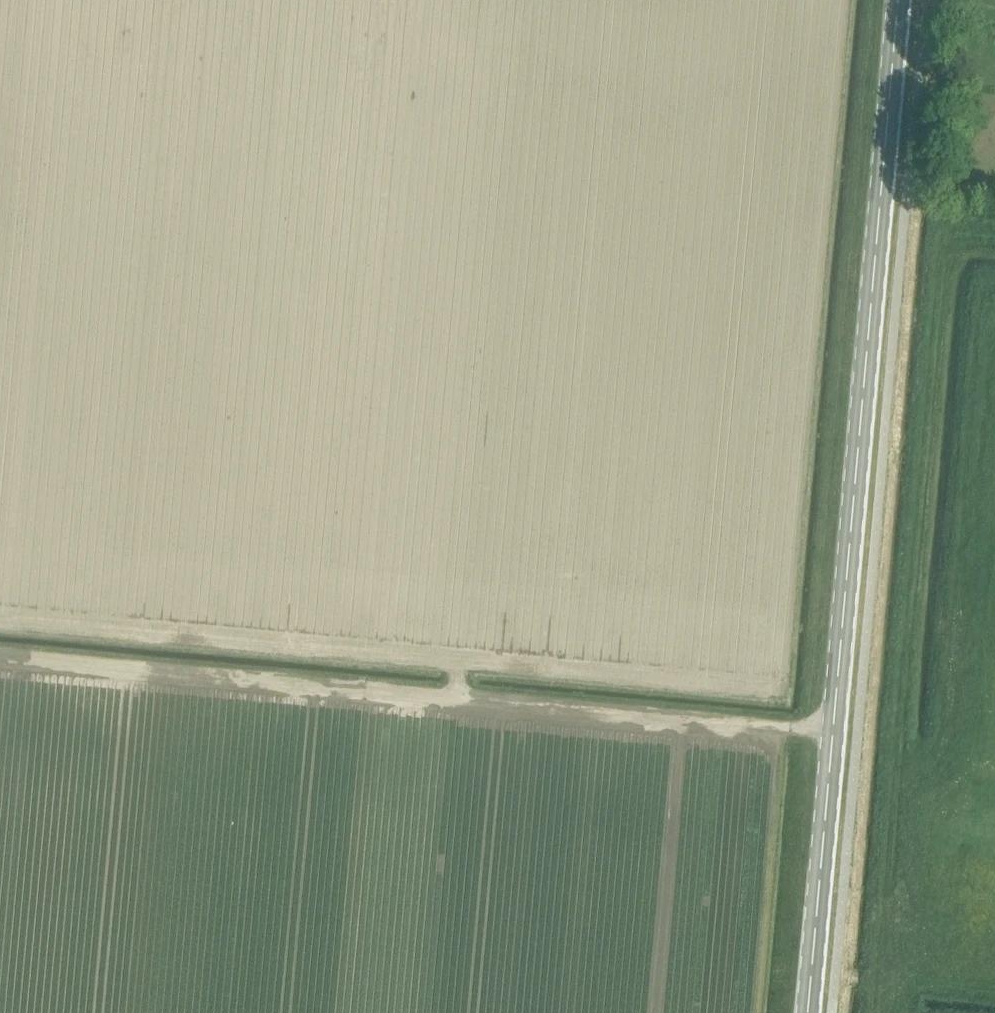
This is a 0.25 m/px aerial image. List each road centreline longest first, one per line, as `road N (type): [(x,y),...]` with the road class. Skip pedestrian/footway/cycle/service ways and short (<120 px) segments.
road 1 (secondary): [(806,1012),(897,0)]

